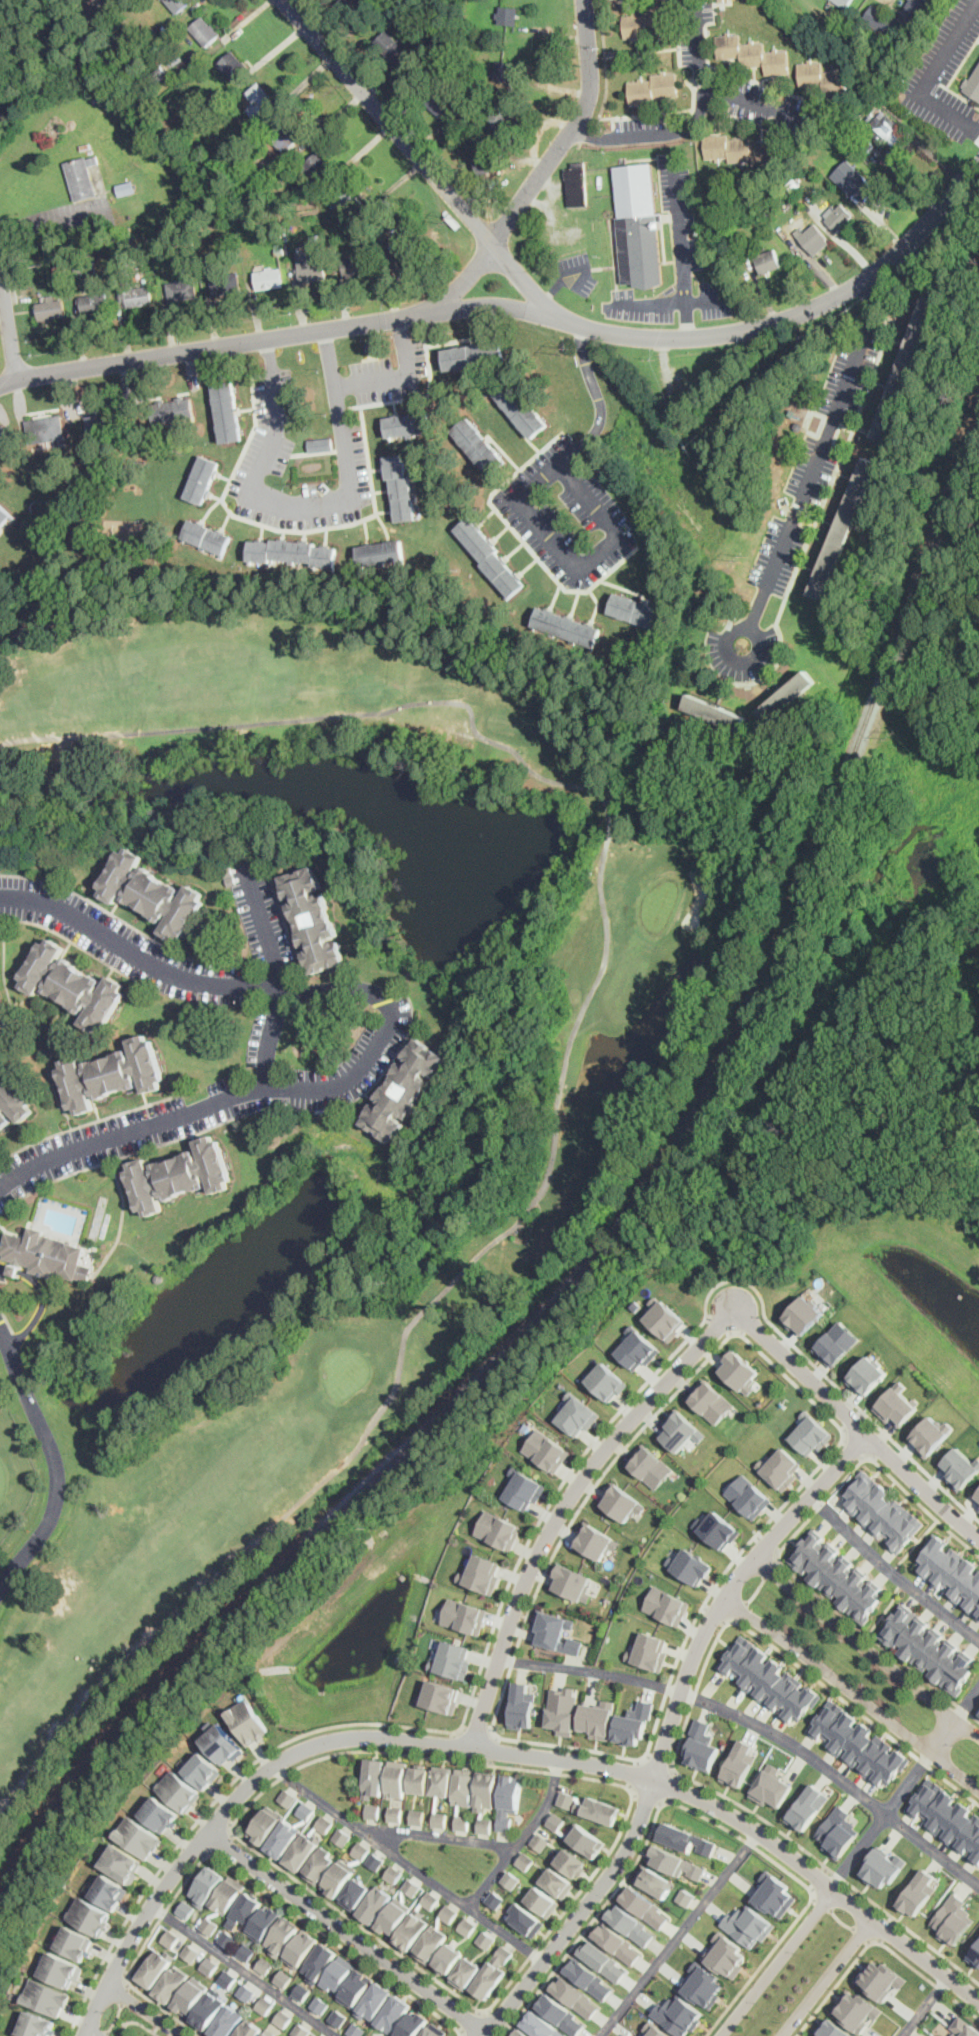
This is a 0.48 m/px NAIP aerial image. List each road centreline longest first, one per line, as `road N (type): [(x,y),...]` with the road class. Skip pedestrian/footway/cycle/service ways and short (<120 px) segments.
road 1 (residential): [(978,2002),(757,1831),(703,1799),(595,1763),(356,1736),(297,1750),(231,1803),(132,1935),(84,2035)]
road 2 (residential): [(473,1747),(516,1606),(556,1521),(597,1459),(727,1319),(756,1327),(978,1535)]
road 3 (residential): [(869,1435),(722,1598),(689,1661),(638,1822),(484,2035)]
road 4 (residential): [(493,247),(554,316),(649,336),(728,332),(782,319),(861,283),(978,168)]
road 5 (residential): [(0,1186),(45,1159),(233,1097),(348,1080),(384,1036),(392,1018),(387,1001)]
road 6 (residential): [(423,312),(0,390)]
road 7 (residential): [(387,1001),(361,986),(277,990),(192,978),(42,901),(0,897)]
road 8 (residential): [(486,2034),(207,1833)]
road 9 (residential): [(284,0),(493,247)]
road 10 (residential): [(722,1598),(978,1788)]
road 11 (residential): [(0,1591),(42,1534),(59,1482),(54,1451),(0,1331)]
road 12 (residential): [(978,1734),(754,1556)]
road 13 (residential): [(584,0),(592,89),(579,123),(493,247)]
road 14 (residential): [(265,1090),(278,968),(245,866)]
road 15 (residential): [(831,1887),(721,2035)]
road 16 (residential): [(782,2035),(873,1920)]
road 17 (residential): [(423,312),(488,305),(554,316)]
road 18 (residential): [(584,444),(601,424),(584,325)]

